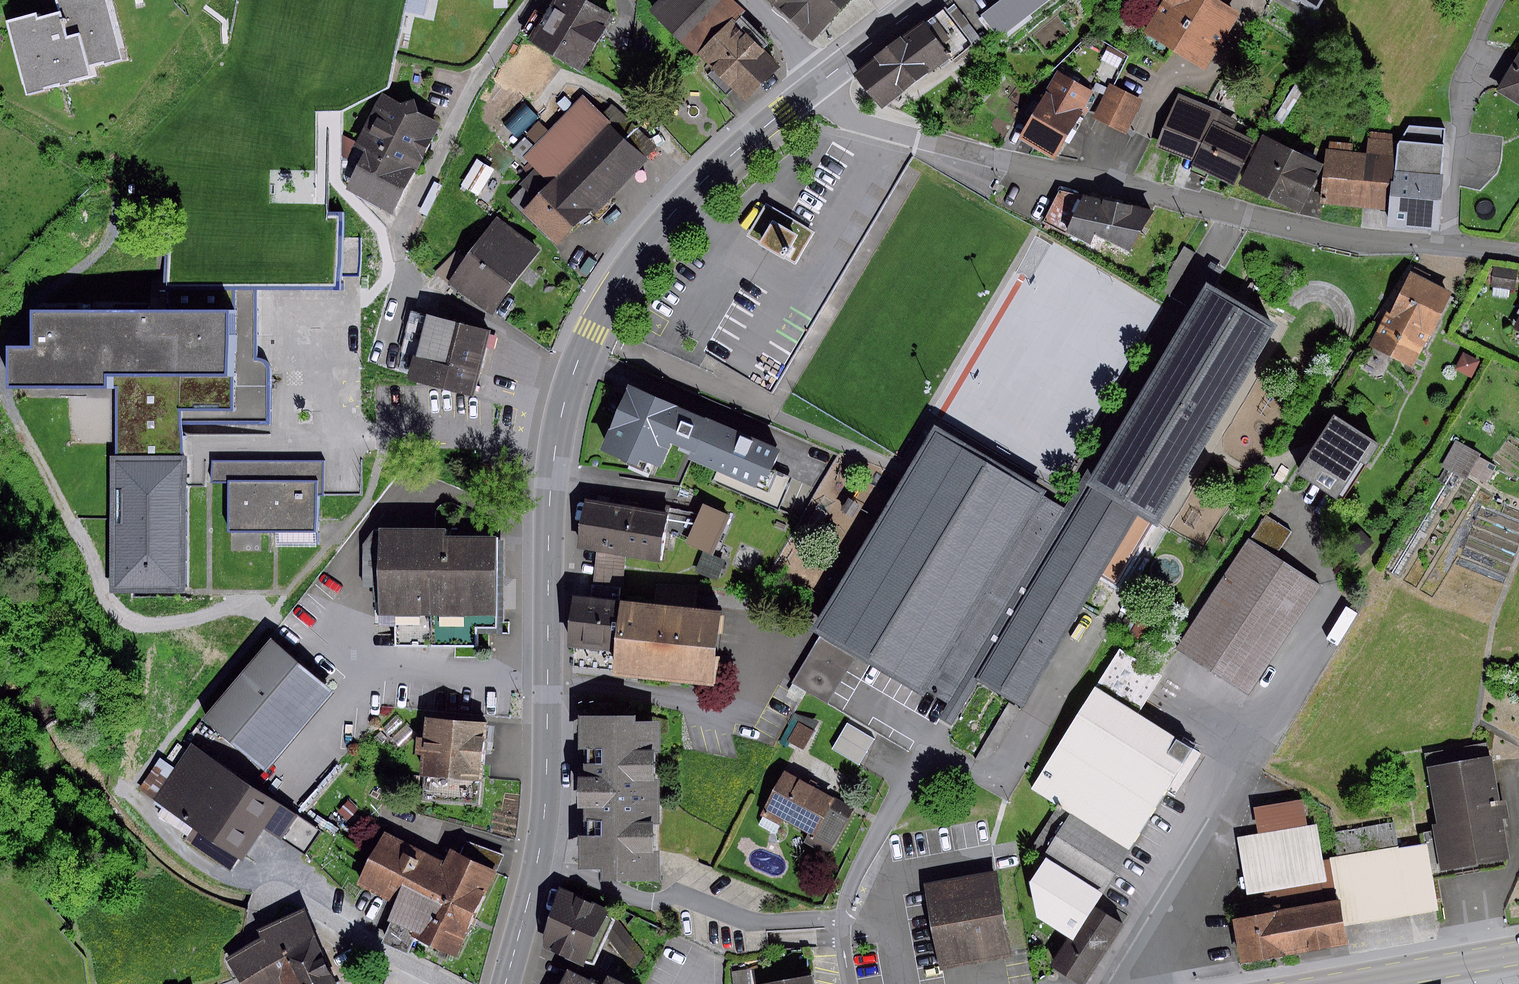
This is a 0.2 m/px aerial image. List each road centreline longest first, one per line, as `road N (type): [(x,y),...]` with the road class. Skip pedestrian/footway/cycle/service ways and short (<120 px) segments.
road 1 (tertiary): [(505,983),(531,895),(547,788),(550,496),(578,361),(632,263),(685,201),(819,81)]
road 2 (residential): [(1518,252),(1333,234),(881,129),(844,115),(819,81)]
road 3 (residential): [(535,0),(481,70),(397,239)]
road 4 (residential): [(271,891),(450,983)]
road 5 (secondary): [(1324,983),(1518,951)]
road 6 (tertiary): [(819,81),(928,0)]

